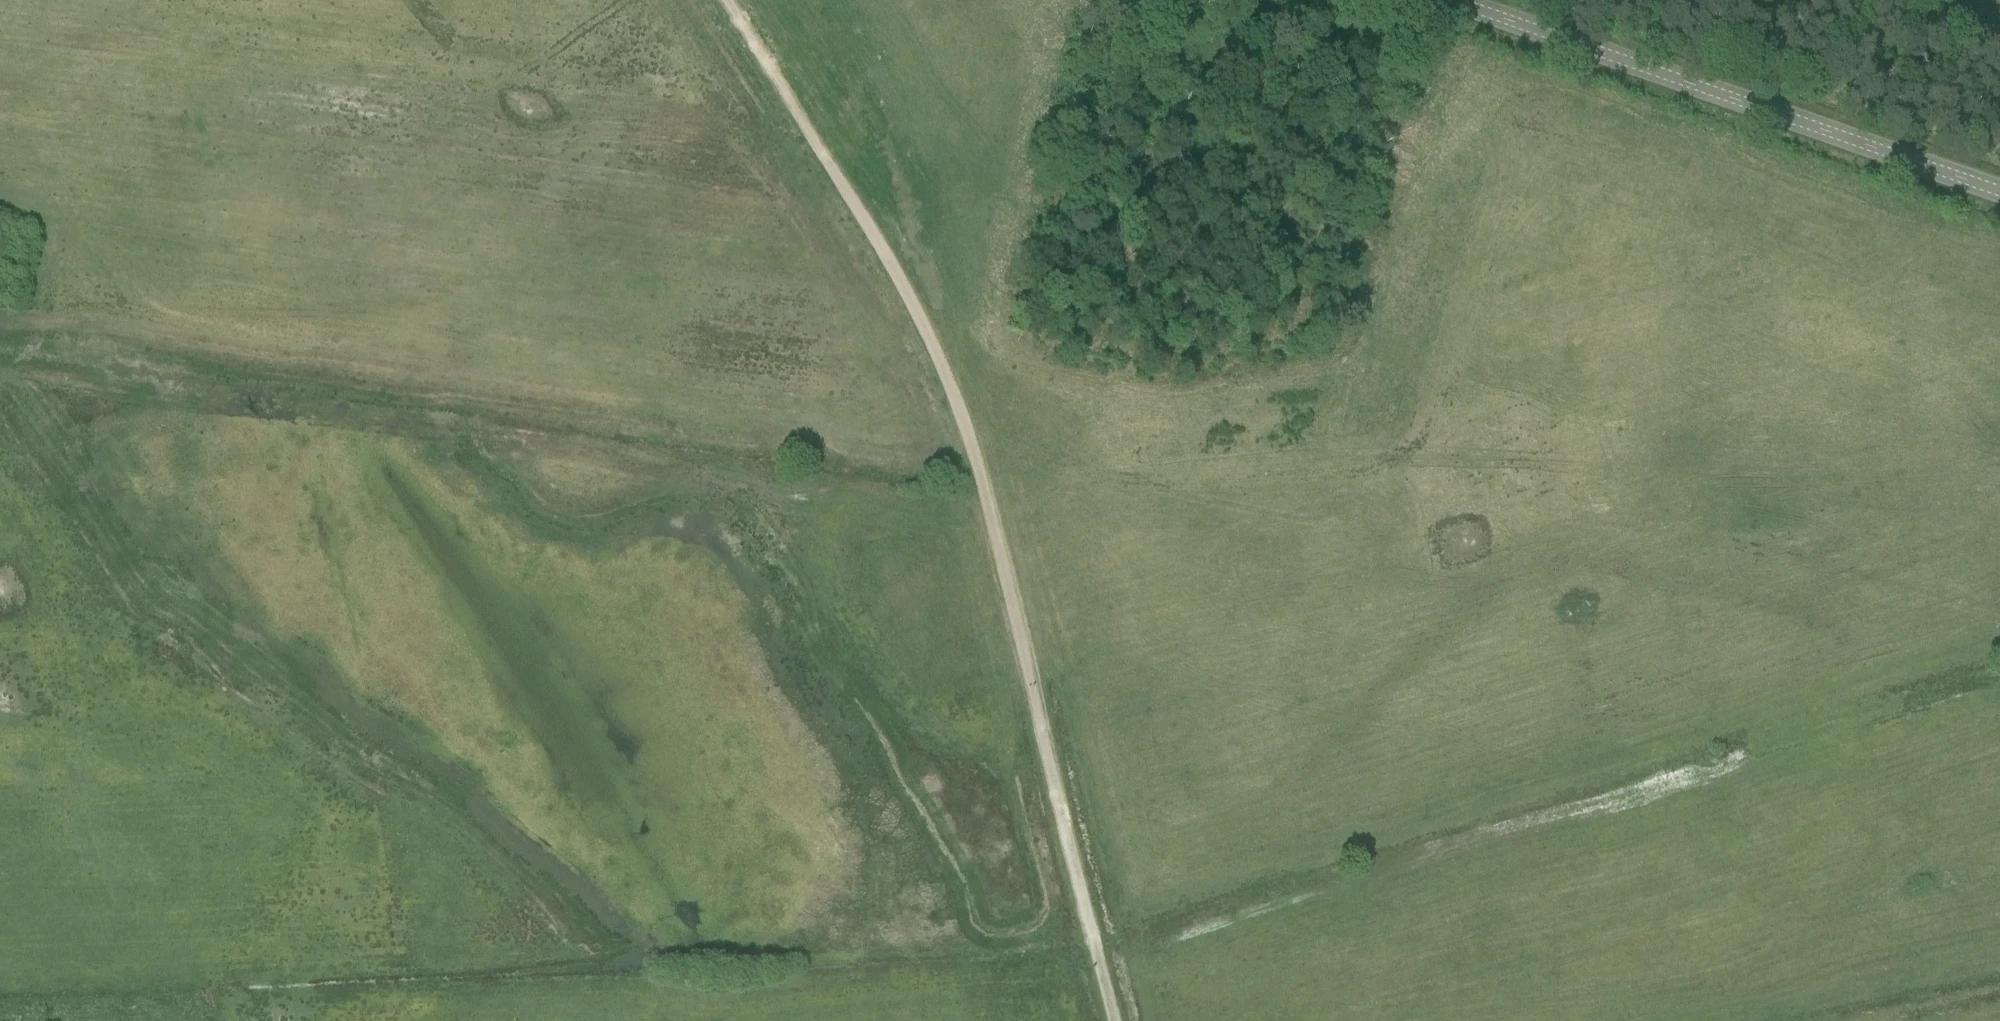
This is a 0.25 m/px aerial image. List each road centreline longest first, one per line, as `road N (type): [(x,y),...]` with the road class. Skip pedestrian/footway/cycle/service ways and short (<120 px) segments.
road 1 (track): [(1114,1020),(984,497),(936,353),(723,0)]
road 2 (tertiary): [(1999,192),(1449,0)]

